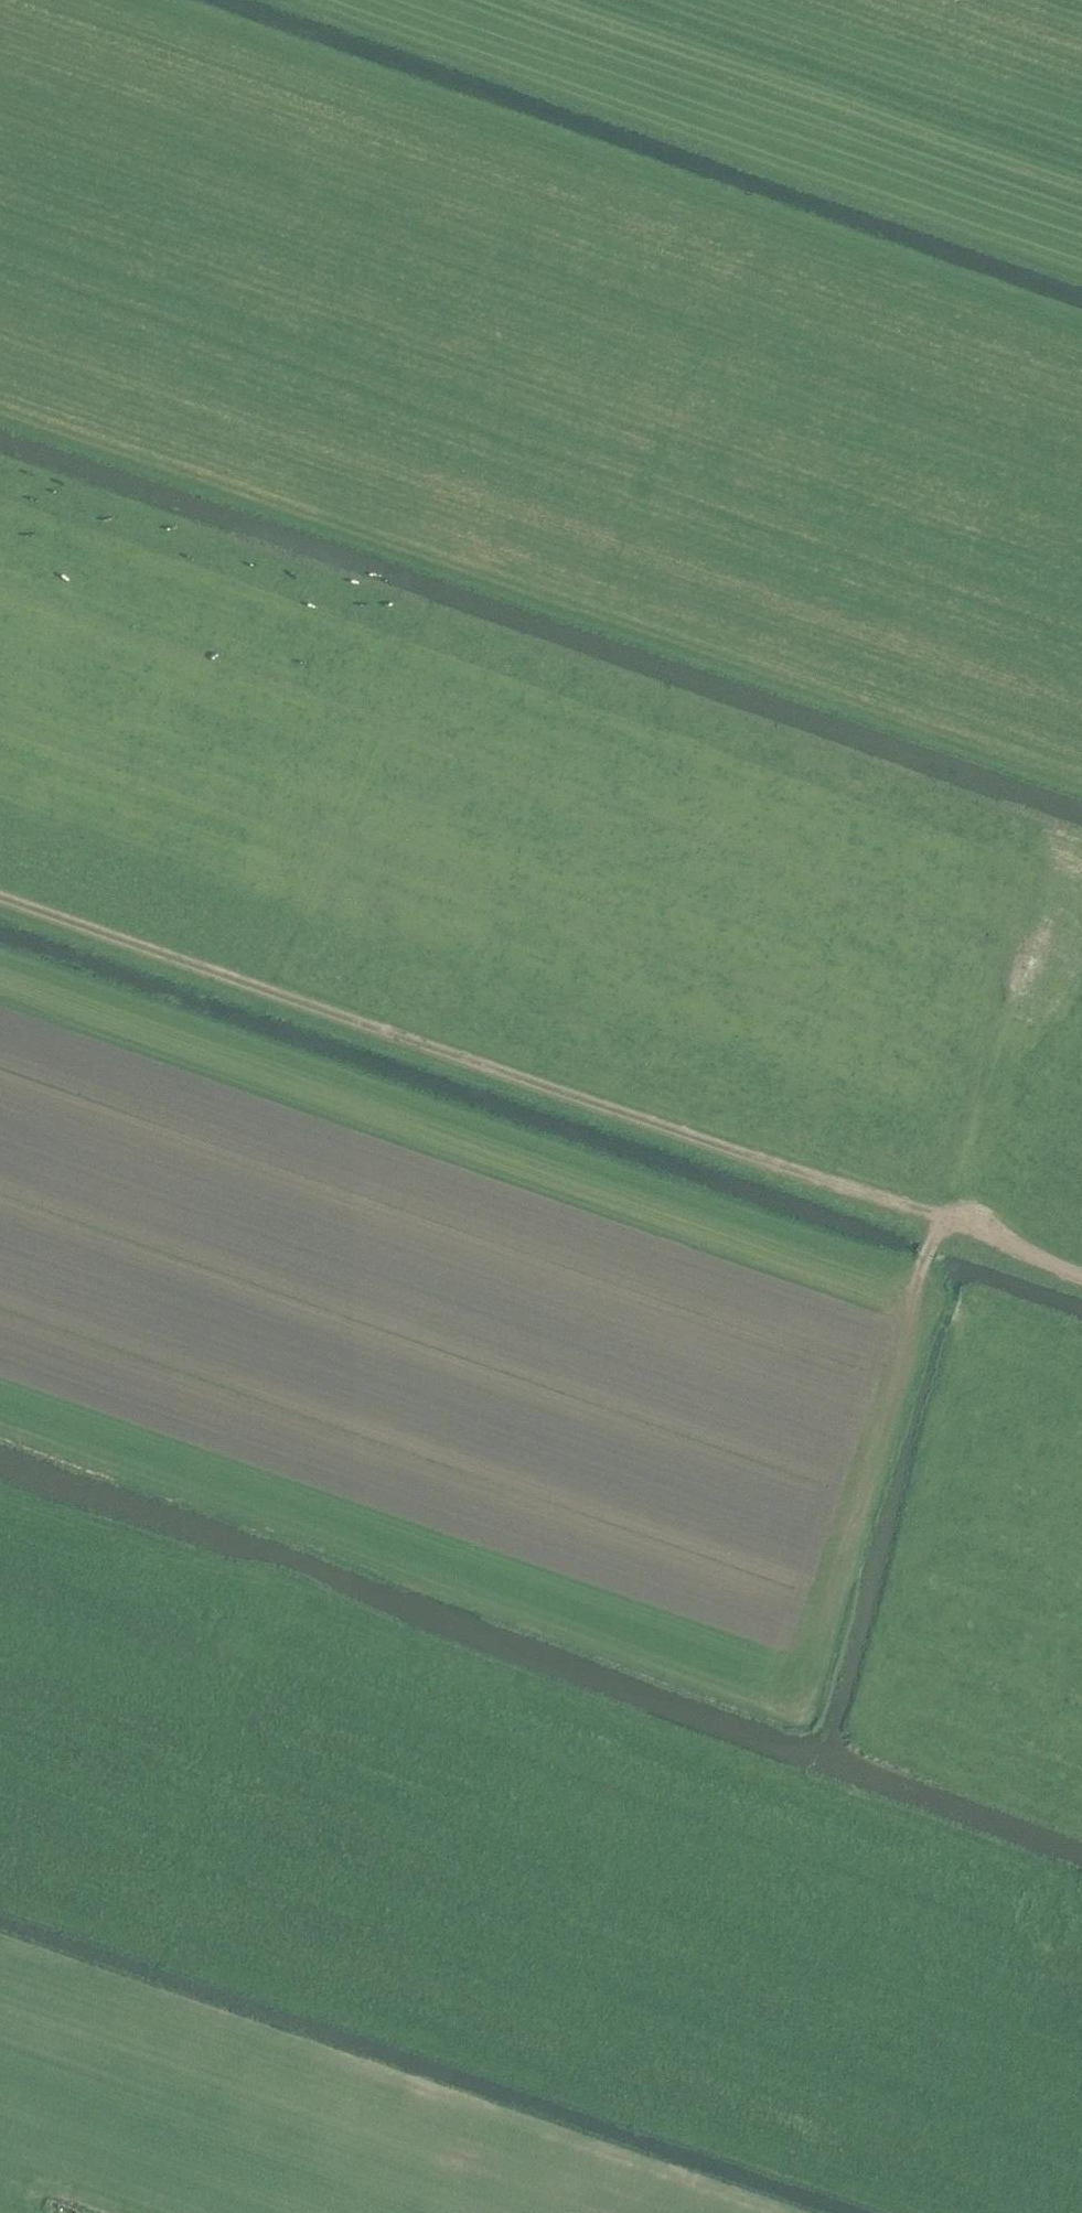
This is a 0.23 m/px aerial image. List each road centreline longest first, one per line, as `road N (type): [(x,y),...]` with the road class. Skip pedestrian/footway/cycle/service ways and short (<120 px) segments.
road 1 (track): [(1081,1276),(956,1217),(934,1232),(923,1263)]

